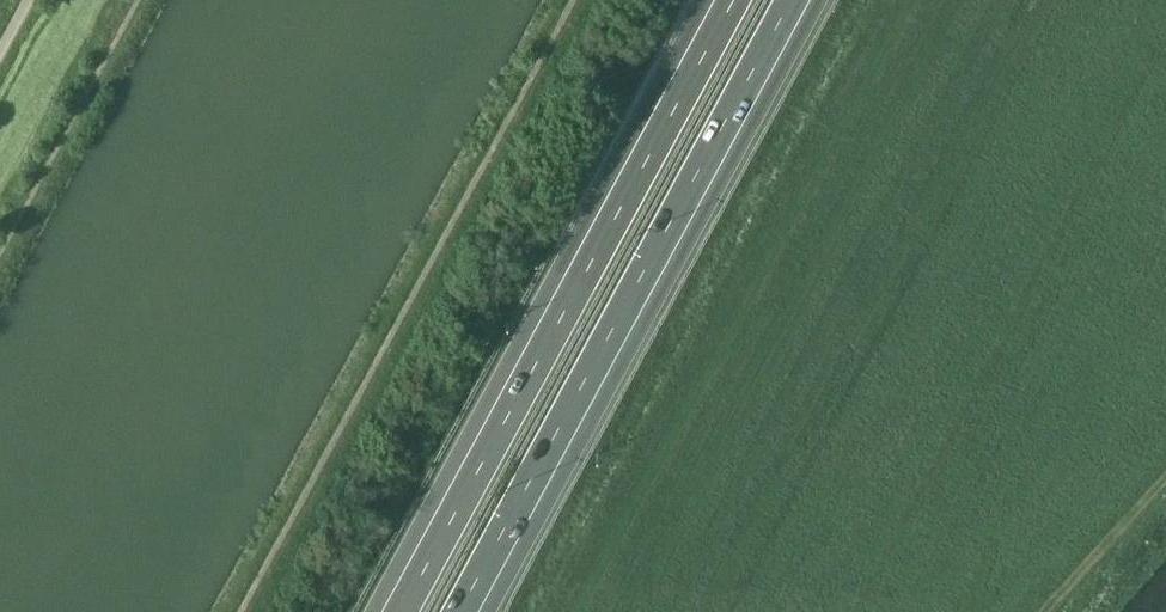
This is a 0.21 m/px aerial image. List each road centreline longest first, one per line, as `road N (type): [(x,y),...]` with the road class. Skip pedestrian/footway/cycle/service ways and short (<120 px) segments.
road 1 (motorway): [(468,611),(801,0)]
road 2 (motorway): [(726,0),(394,611)]

